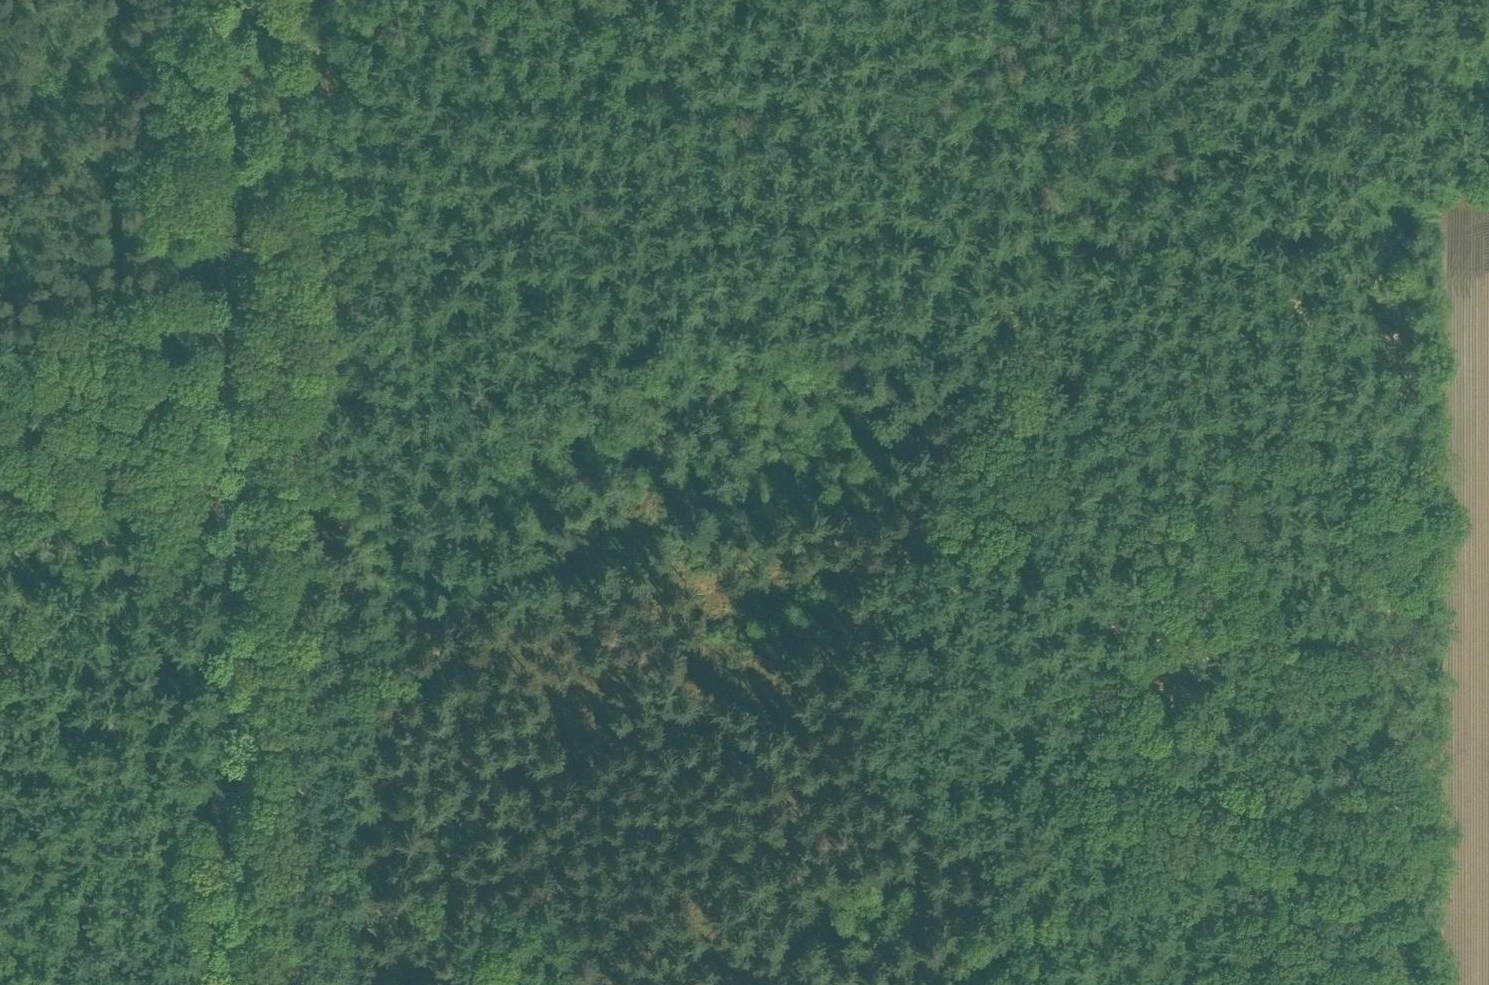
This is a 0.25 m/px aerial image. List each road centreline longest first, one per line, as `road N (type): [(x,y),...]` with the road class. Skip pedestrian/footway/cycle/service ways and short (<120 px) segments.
road 1 (unclassified): [(238,0),(238,984)]
road 2 (track): [(0,527),(237,489)]

